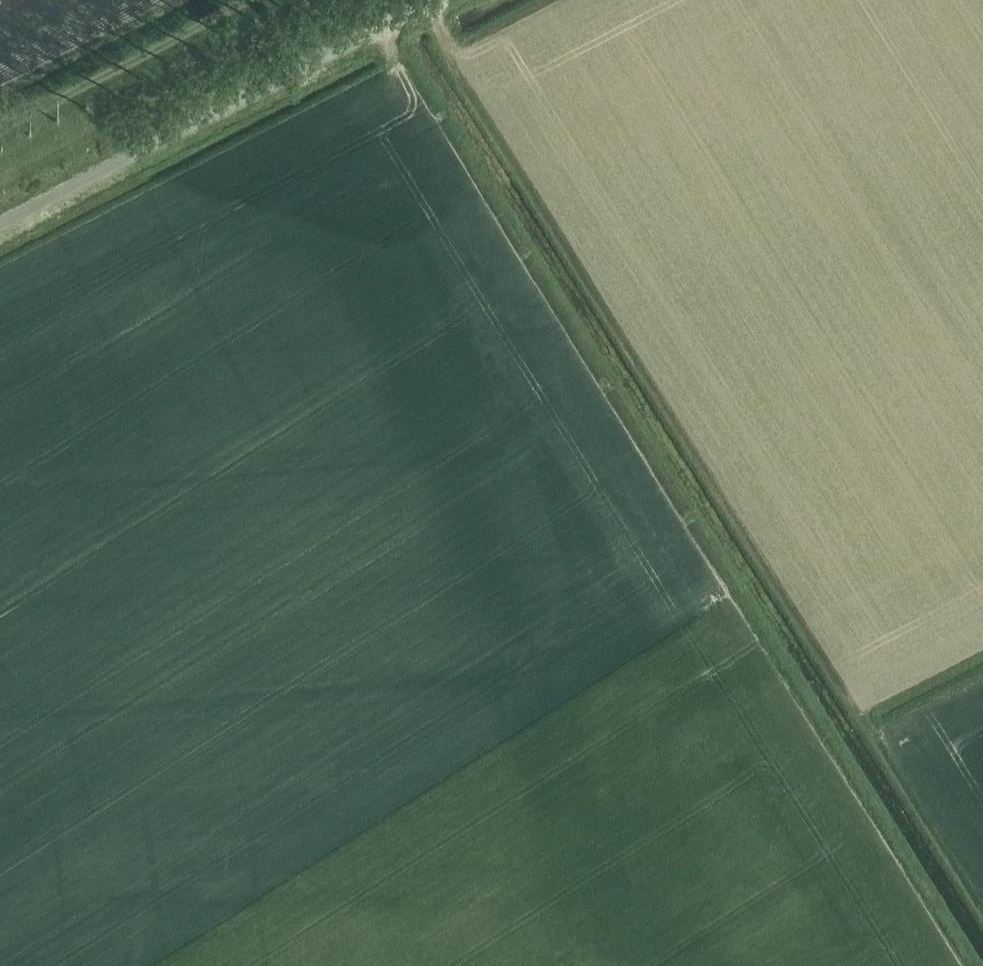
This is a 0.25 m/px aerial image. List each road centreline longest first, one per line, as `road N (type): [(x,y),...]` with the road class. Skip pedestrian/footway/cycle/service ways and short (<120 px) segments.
road 1 (unclassified): [(0,223),(431,0)]

